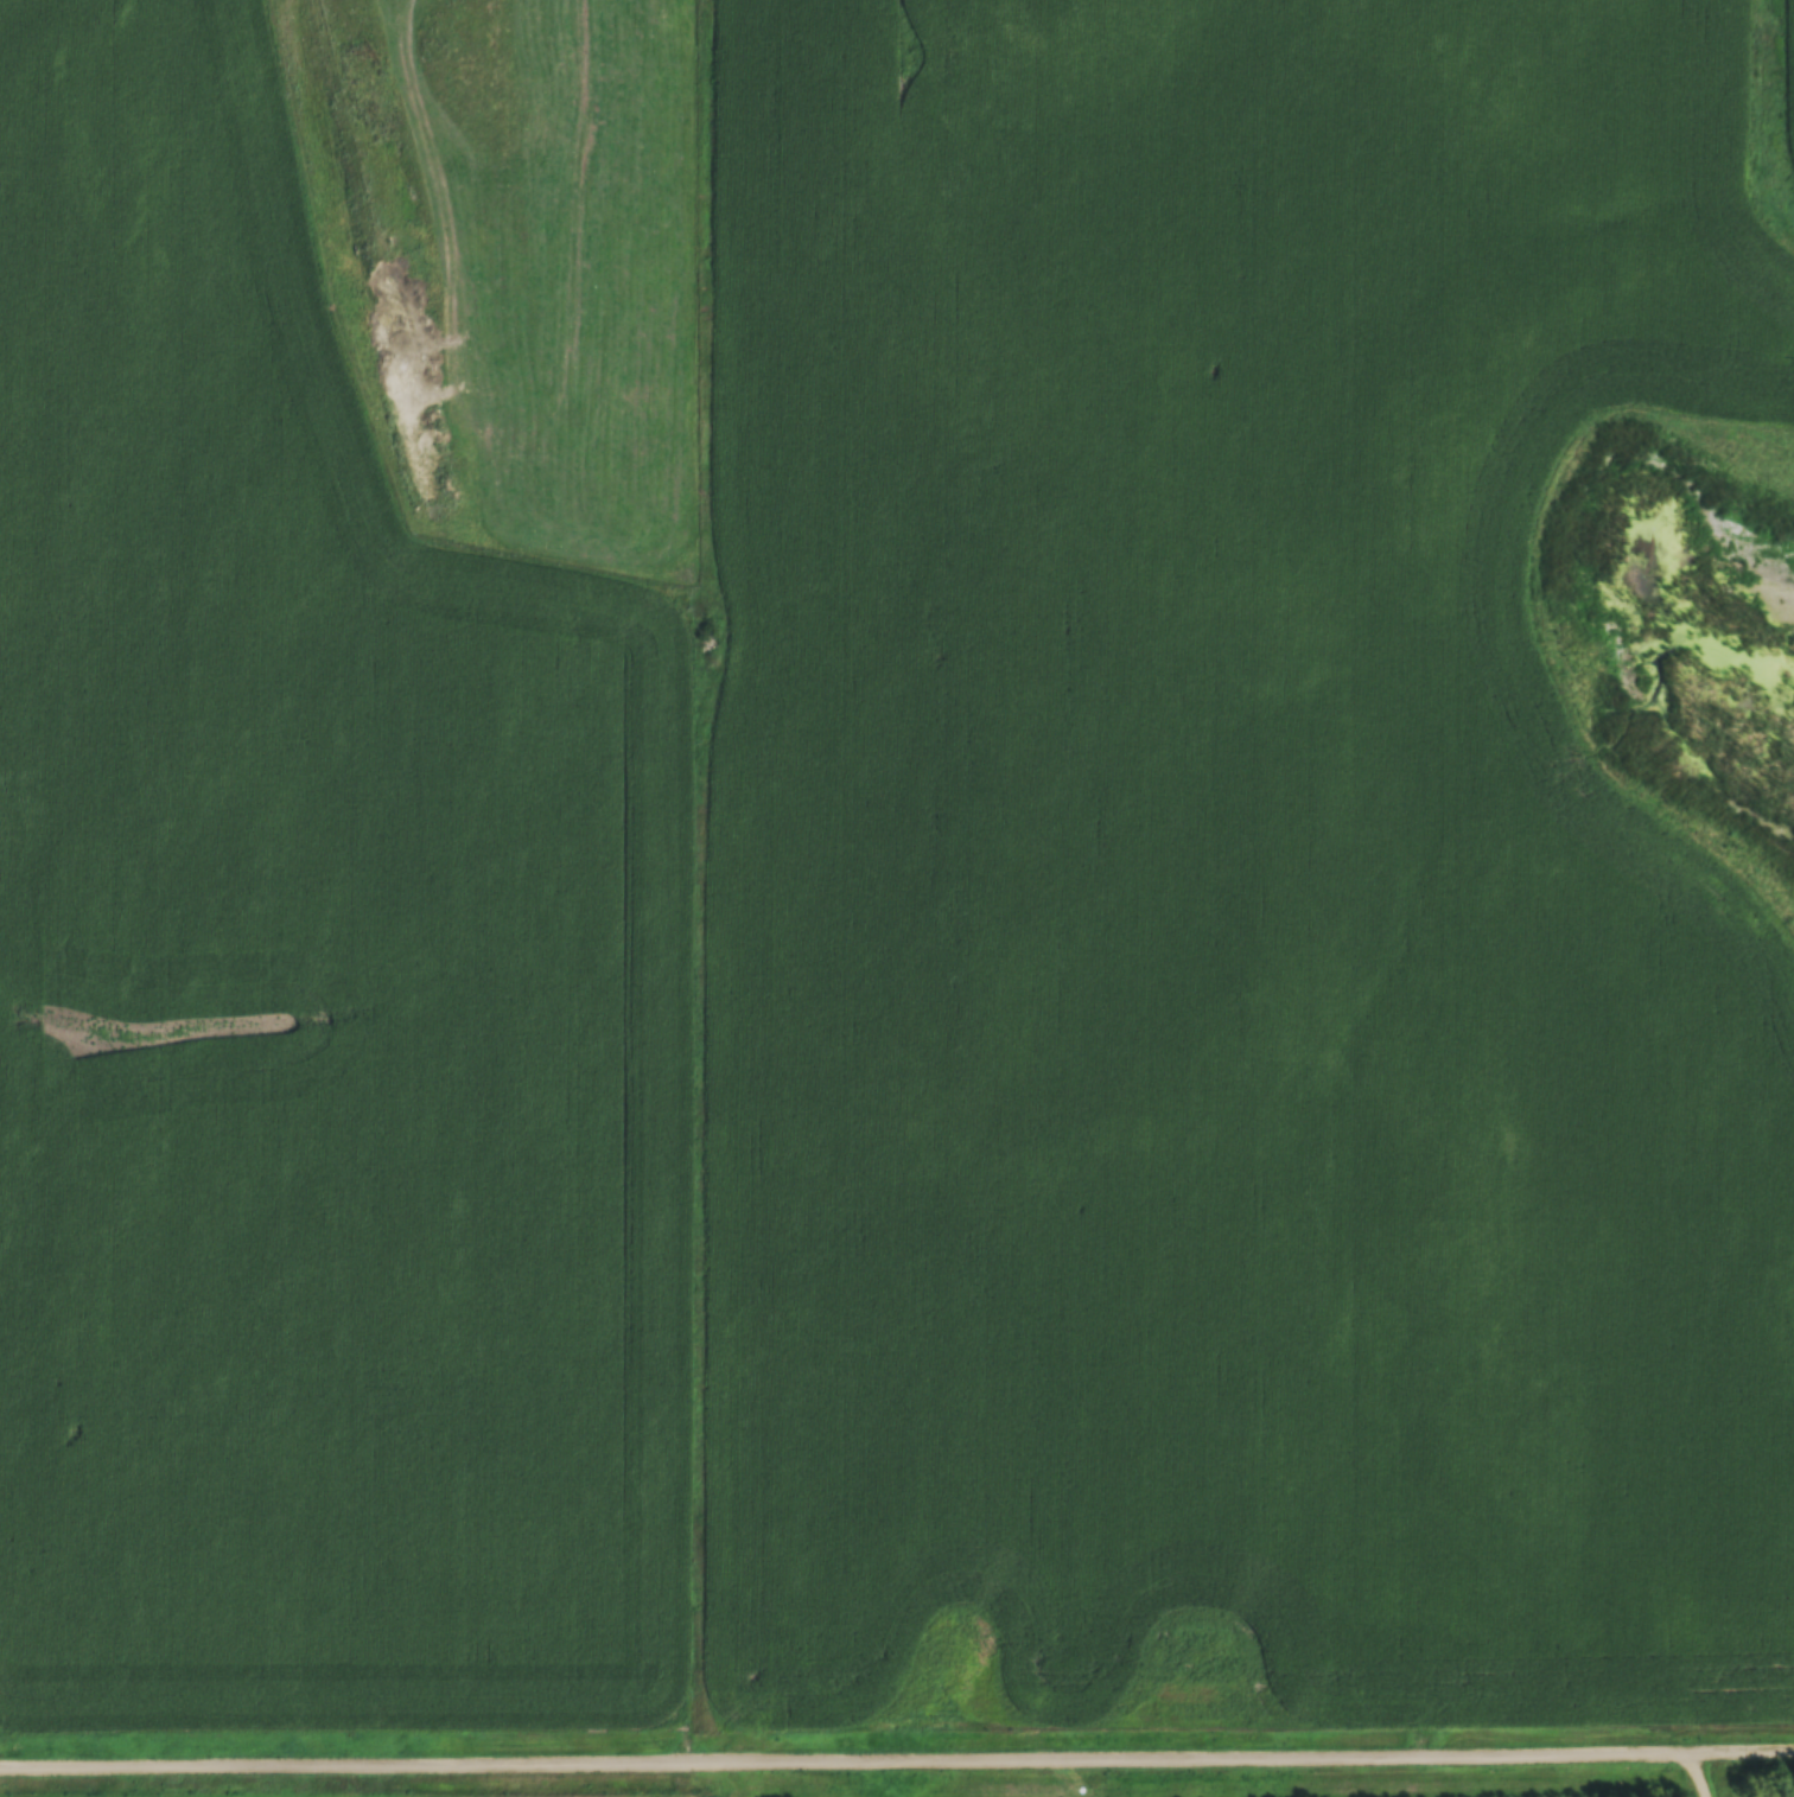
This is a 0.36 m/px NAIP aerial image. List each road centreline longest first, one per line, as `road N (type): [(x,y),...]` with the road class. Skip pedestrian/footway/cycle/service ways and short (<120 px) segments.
road 1 (residential): [(0,1762),(1793,1746)]

